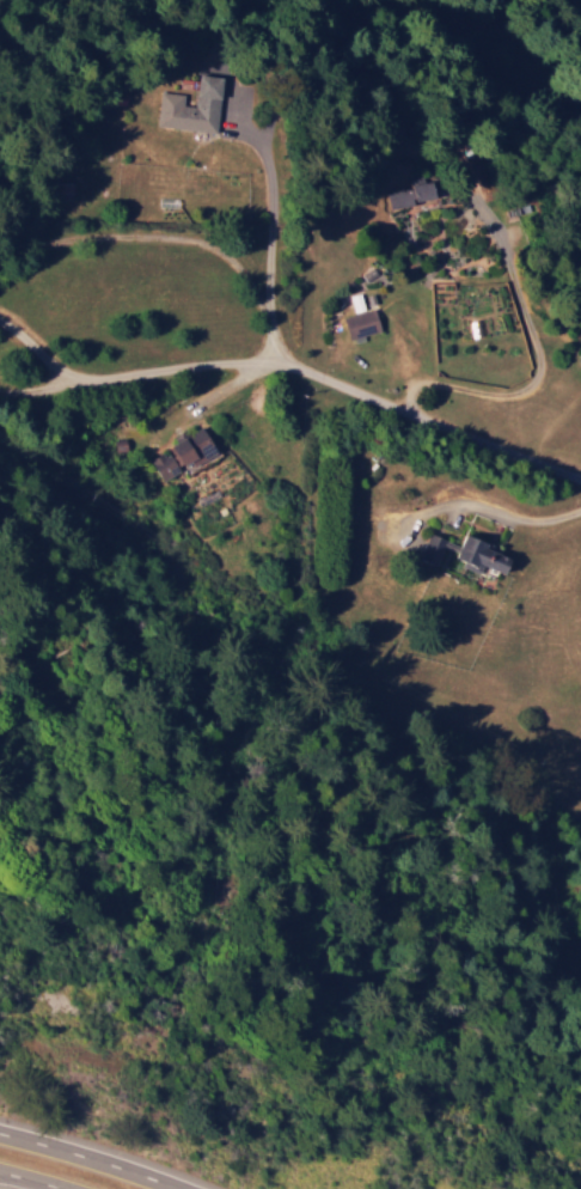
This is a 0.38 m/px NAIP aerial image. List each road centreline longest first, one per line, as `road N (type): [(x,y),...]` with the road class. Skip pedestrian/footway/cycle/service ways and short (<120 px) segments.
road 1 (residential): [(580,478),(314,371),(285,348),(268,303),(279,227),(276,135)]
road 2 (motorway): [(181,1188),(0,1132)]

